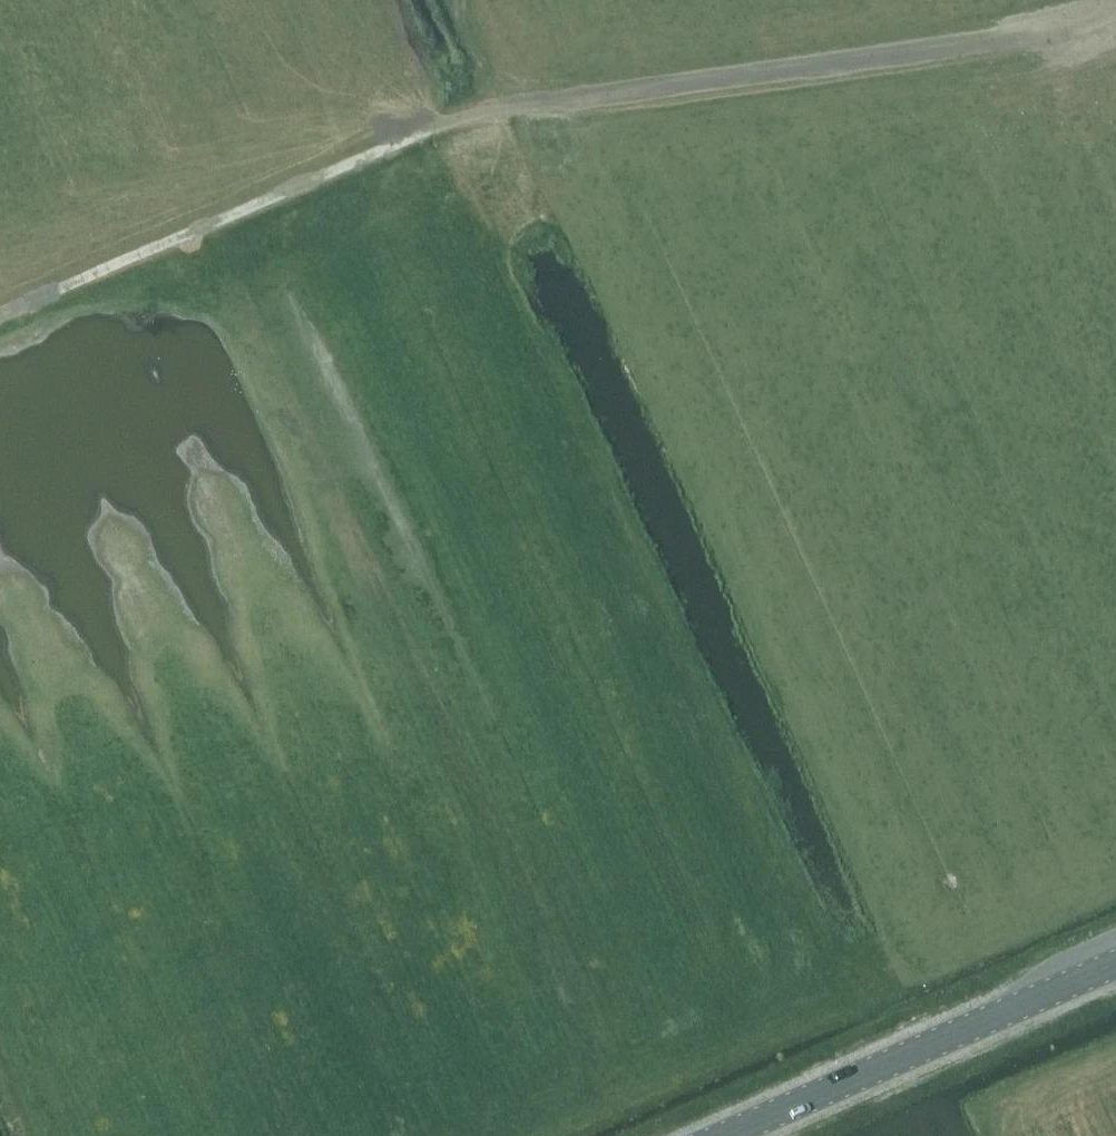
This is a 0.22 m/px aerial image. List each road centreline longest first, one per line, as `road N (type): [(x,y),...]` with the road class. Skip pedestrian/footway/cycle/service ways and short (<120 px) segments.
road 1 (primary): [(720,1135),(1115,965)]

